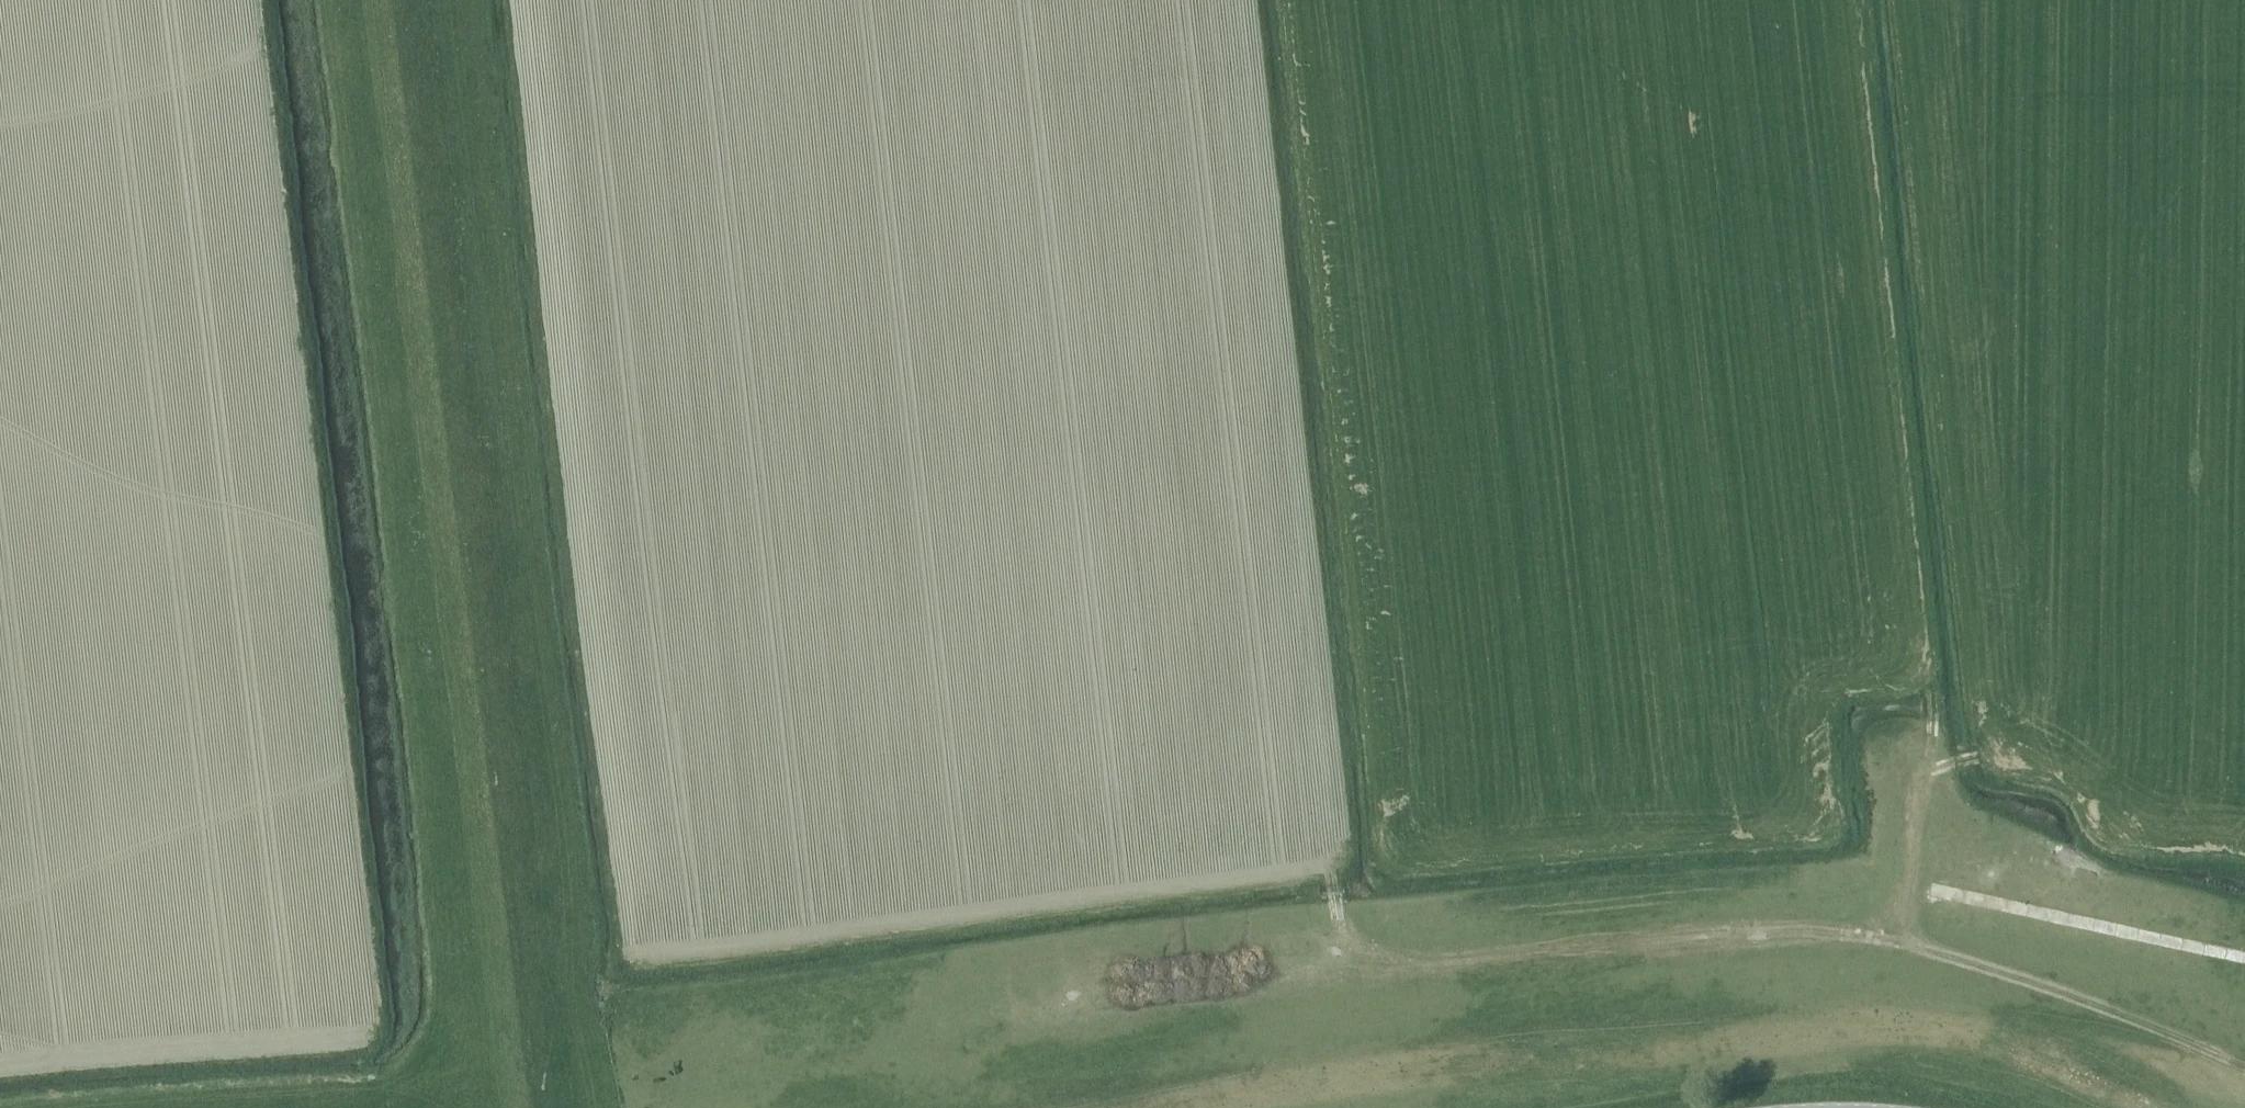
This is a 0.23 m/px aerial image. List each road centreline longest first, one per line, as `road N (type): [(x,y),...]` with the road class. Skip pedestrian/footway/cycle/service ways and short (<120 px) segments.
road 1 (track): [(2244,1070),(1912,941),(1907,899),(1922,777),(1970,759)]
road 2 (track): [(1907,899),(1949,893),(2244,958)]

